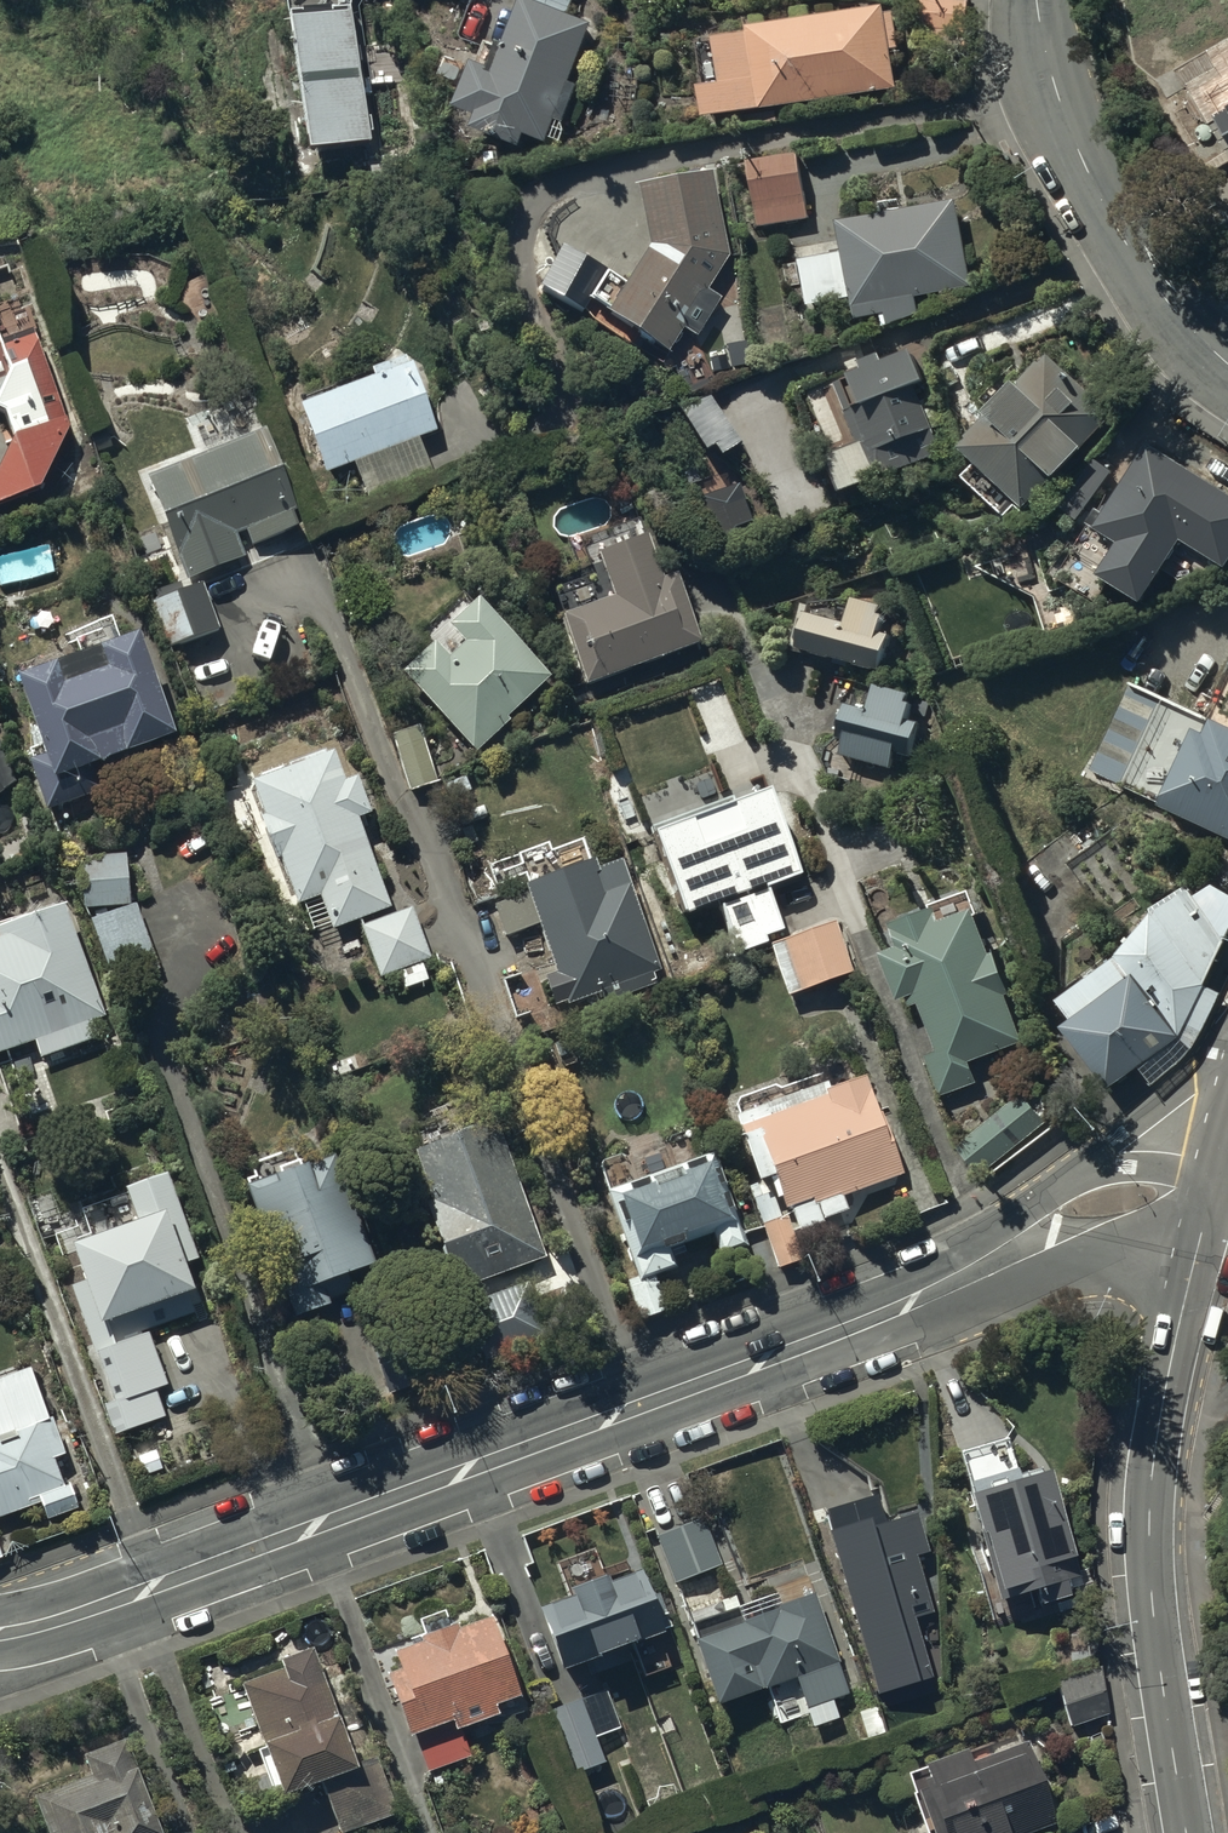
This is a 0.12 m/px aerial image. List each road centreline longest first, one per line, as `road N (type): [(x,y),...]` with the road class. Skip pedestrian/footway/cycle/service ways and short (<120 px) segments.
road 1 (tertiary): [(0,1631),(289,1537),(1034,1249),(1119,1198),(1227,1094)]
road 2 (secondary): [(1186,1832),(1154,1616),(1149,1510),(1176,1339),(1227,1137)]
road 3 (secondary): [(1227,363),(1137,269),(1098,200),(1058,96),(1036,0)]

